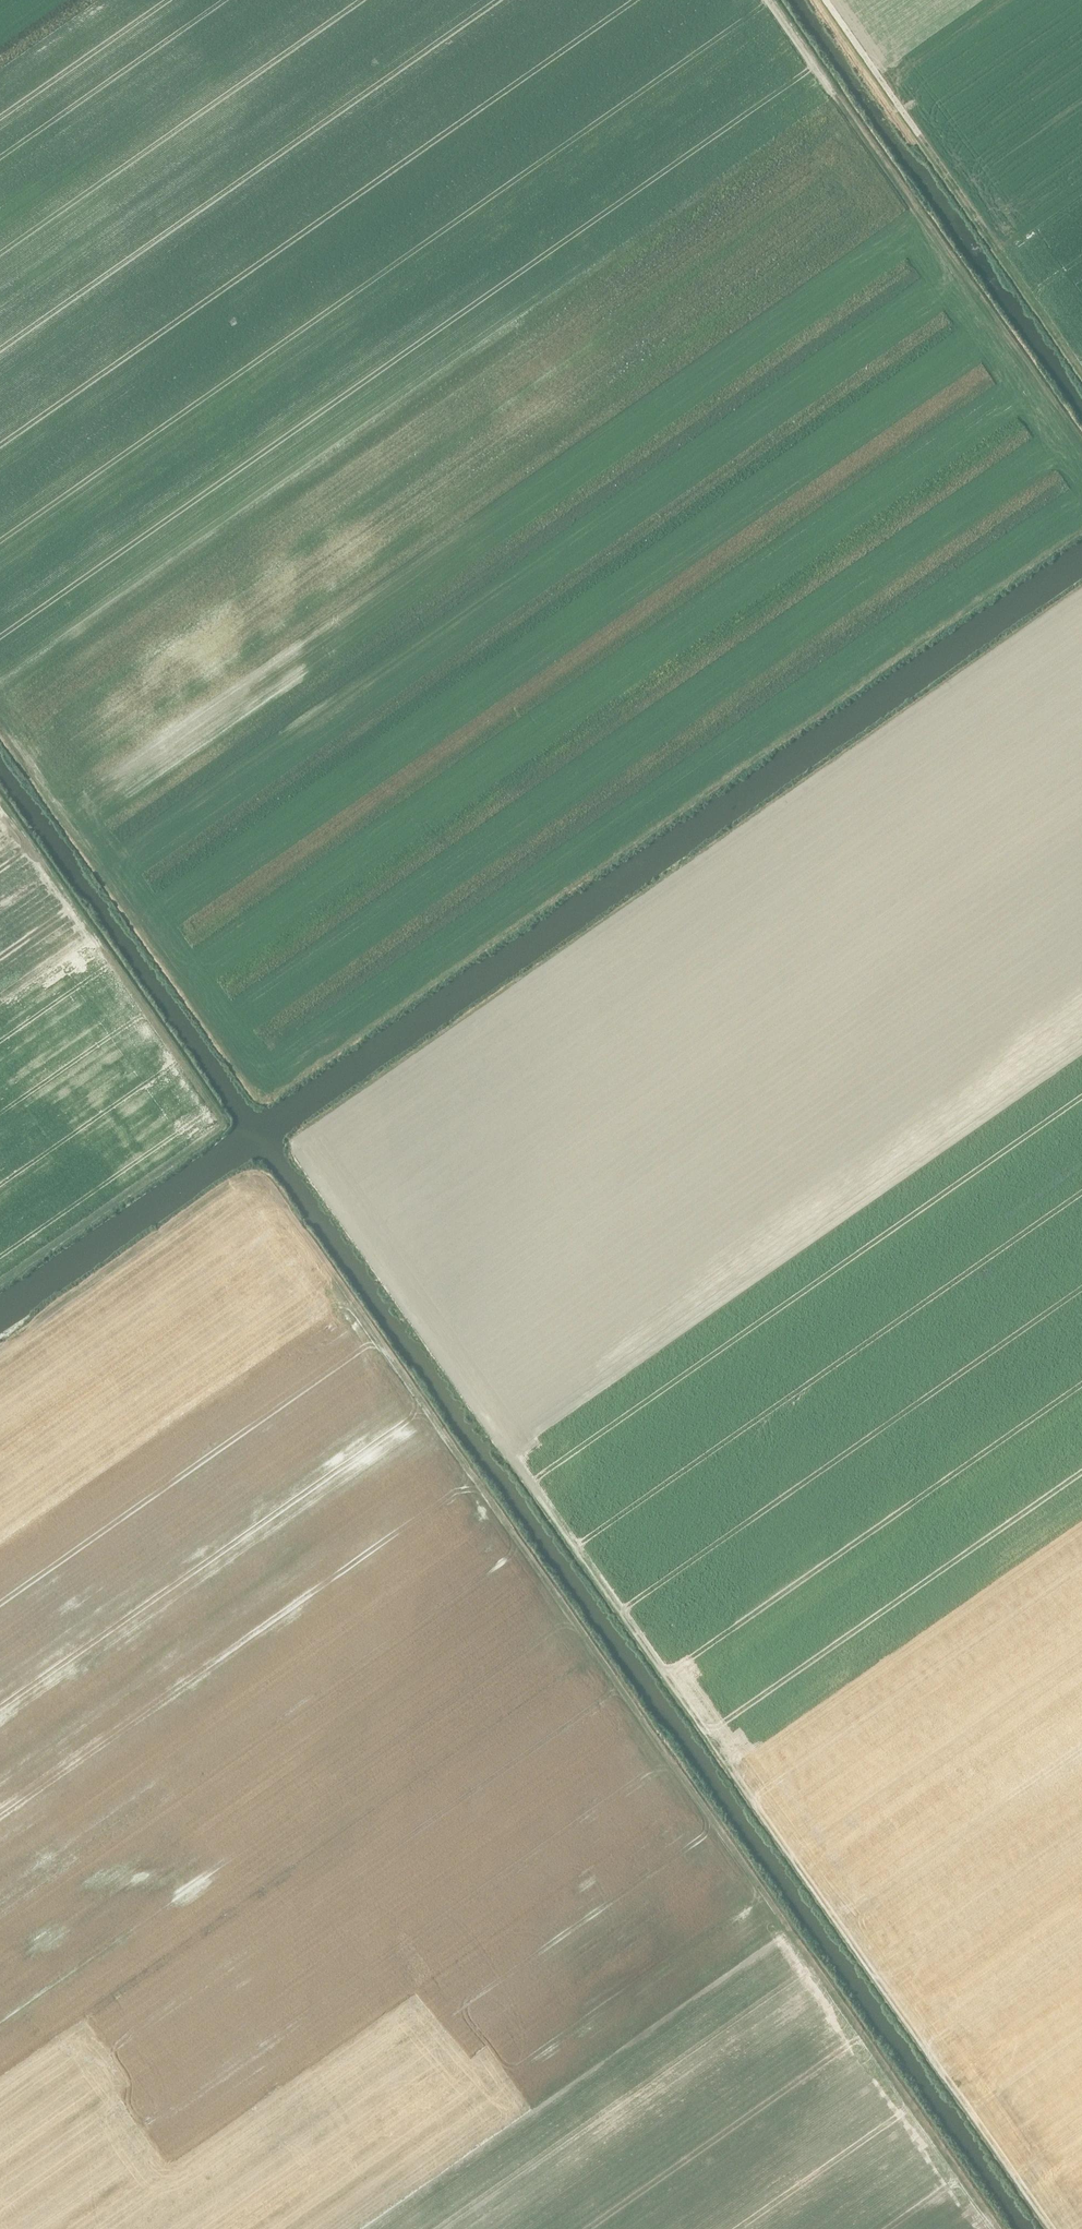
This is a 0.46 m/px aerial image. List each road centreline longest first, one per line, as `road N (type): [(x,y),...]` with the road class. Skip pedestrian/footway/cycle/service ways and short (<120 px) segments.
road 1 (track): [(918,132),(826,0)]

